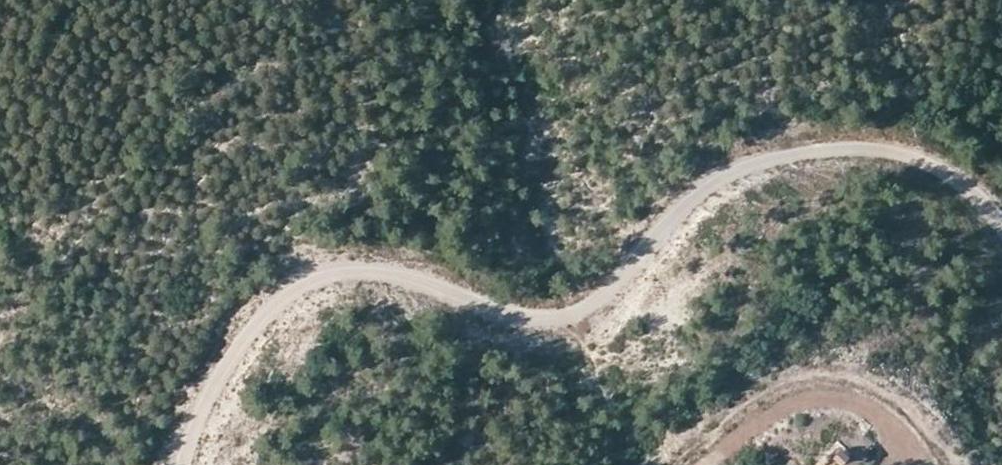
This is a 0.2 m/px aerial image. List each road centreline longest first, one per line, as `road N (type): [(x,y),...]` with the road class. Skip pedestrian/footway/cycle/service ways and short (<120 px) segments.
road 1 (track): [(184,464),(221,369),(264,317),(310,281),(373,271),(515,317),(558,320),(597,300),(716,179),(828,146),(902,151),(949,173),(1001,223)]

